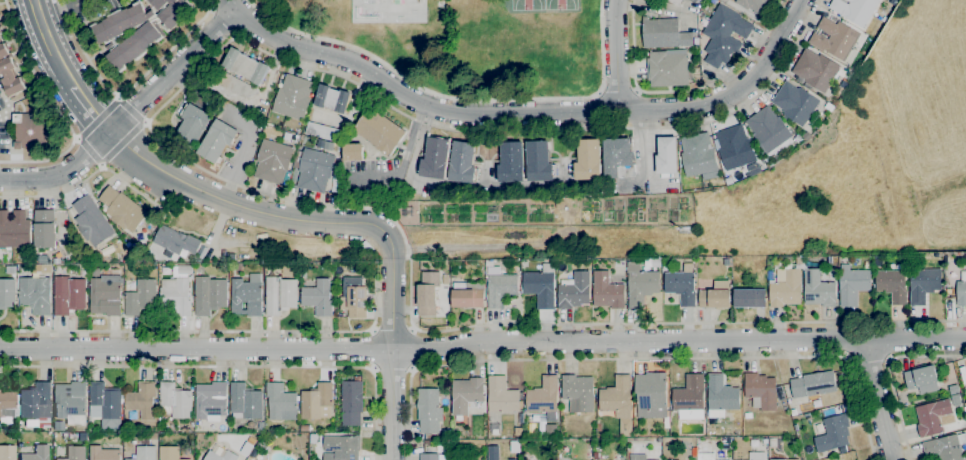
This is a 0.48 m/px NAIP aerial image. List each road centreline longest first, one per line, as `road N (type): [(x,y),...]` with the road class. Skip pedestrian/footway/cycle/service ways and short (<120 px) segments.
road 1 (residential): [(965,338),(0,349)]
road 2 (tertiary): [(801,0),(753,76),(717,100),(476,115),(424,105),(353,62),(269,37),(237,10)]
road 3 (secondary): [(112,131),(143,161),(233,205),(361,222),(375,226),(390,248)]
road 4 (track): [(693,240),(390,248)]
road 5 (tertiary): [(0,180),(72,168),(237,10)]
road 6 (residential): [(390,248),(392,459)]
road 7 (residential): [(862,339),(893,459)]

